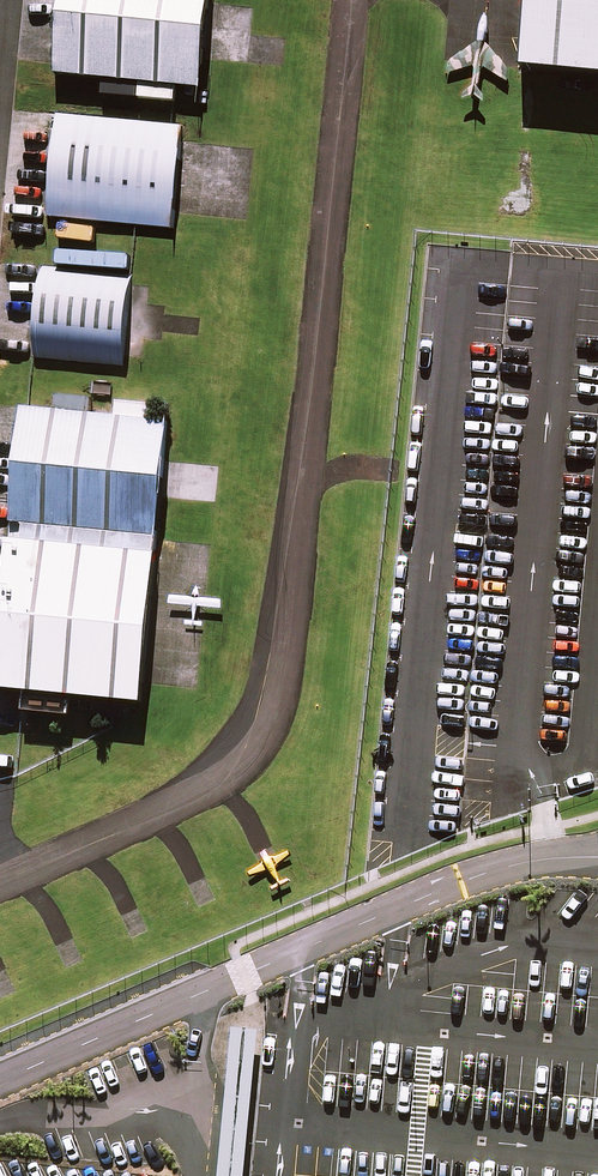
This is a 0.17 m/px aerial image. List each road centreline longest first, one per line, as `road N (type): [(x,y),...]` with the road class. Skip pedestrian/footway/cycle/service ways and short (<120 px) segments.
road 1 (unclassified): [(245,975),(478,876),(542,860),(597,857)]
road 2 (unclassified): [(245,975),(0,1083)]

